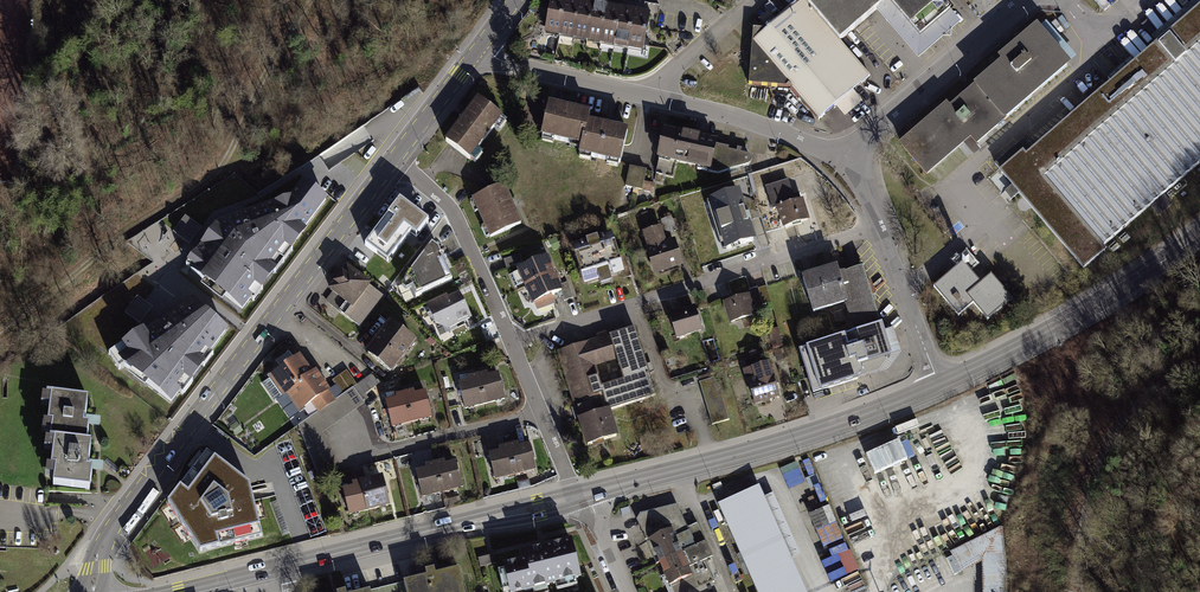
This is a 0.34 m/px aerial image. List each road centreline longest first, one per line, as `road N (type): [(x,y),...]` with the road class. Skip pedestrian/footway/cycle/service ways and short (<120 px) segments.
road 1 (tertiary): [(394,159),(113,528),(94,591)]
road 2 (secondary): [(939,385),(791,440),(587,493)]
road 3 (secondary): [(576,496),(273,568)]
road 4 (secondary): [(1199,232),(1093,305),(939,385)]
road 5 (track): [(1076,591),(1096,485),(1115,440),(1150,396),(1199,374)]
road 6 (residential): [(848,158),(1027,0)]
road 7 (residential): [(394,159),(450,208),(514,344)]
road 8 (residential): [(848,158),(656,95)]
road 9 (residential): [(706,284),(514,344)]
road 10 (residential): [(656,95),(479,51)]
road 11 (residential): [(706,284),(880,230)]
road 12 (residential): [(939,385),(880,230)]
road 13 (residential): [(514,344),(576,496)]
road 14 (tertiary): [(479,51),(394,159)]
road 15 (residential): [(656,95),(660,80),(750,0)]

